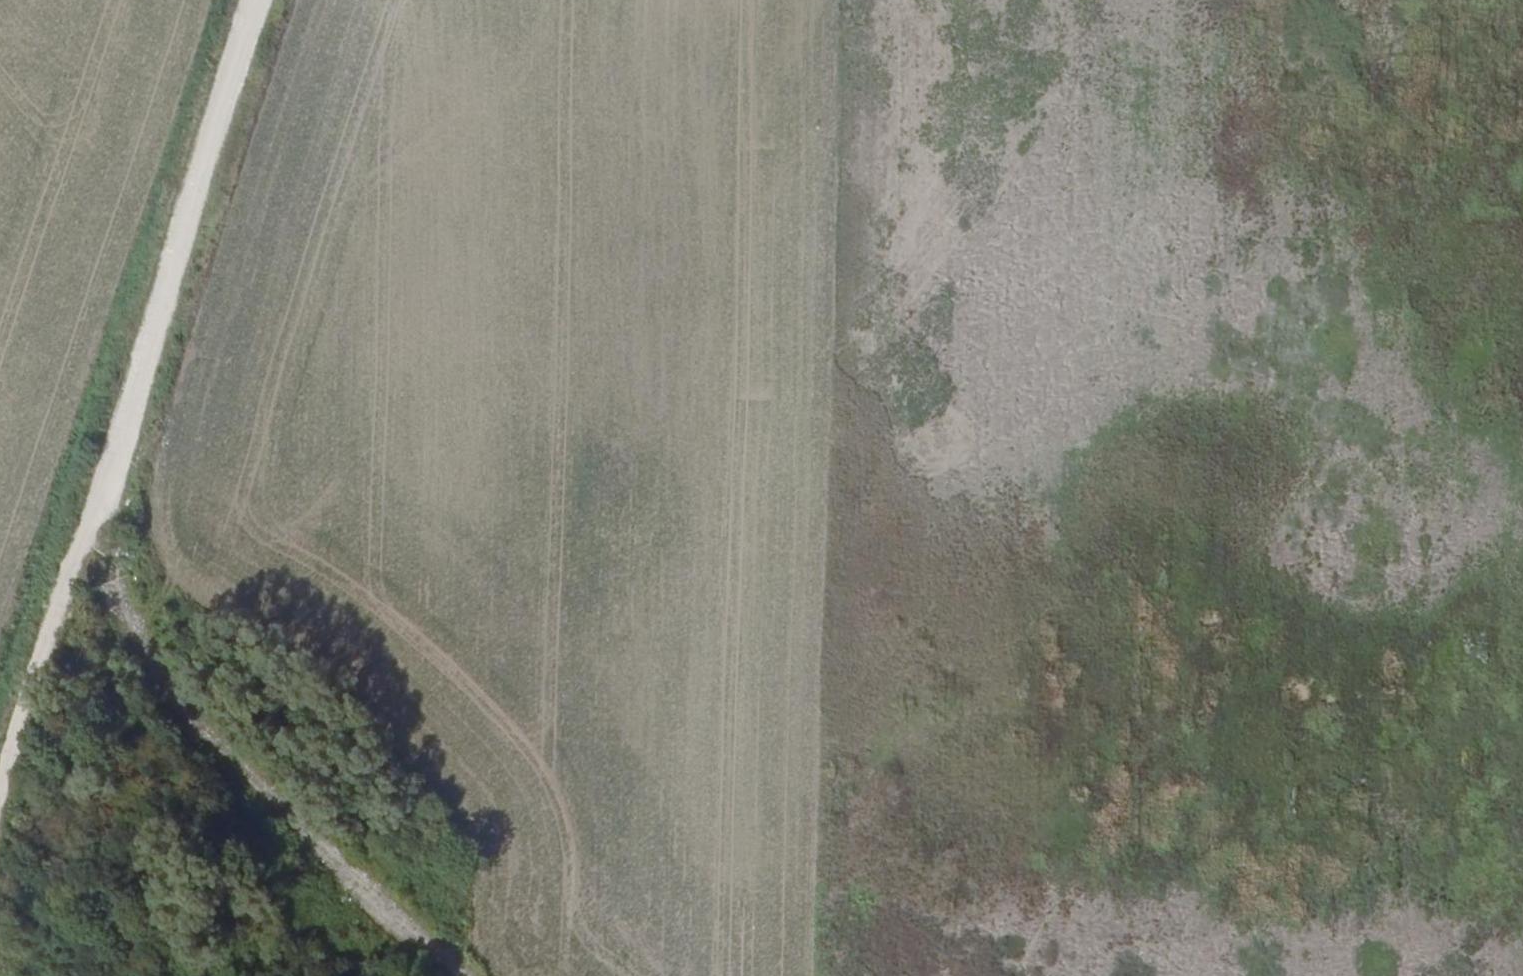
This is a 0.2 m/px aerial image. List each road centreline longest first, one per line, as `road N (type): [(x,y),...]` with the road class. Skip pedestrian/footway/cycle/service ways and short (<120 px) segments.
road 1 (track): [(258,0),(99,512),(119,599),(159,680),(462,975)]
road 2 (track): [(0,799),(45,639),(99,512)]

